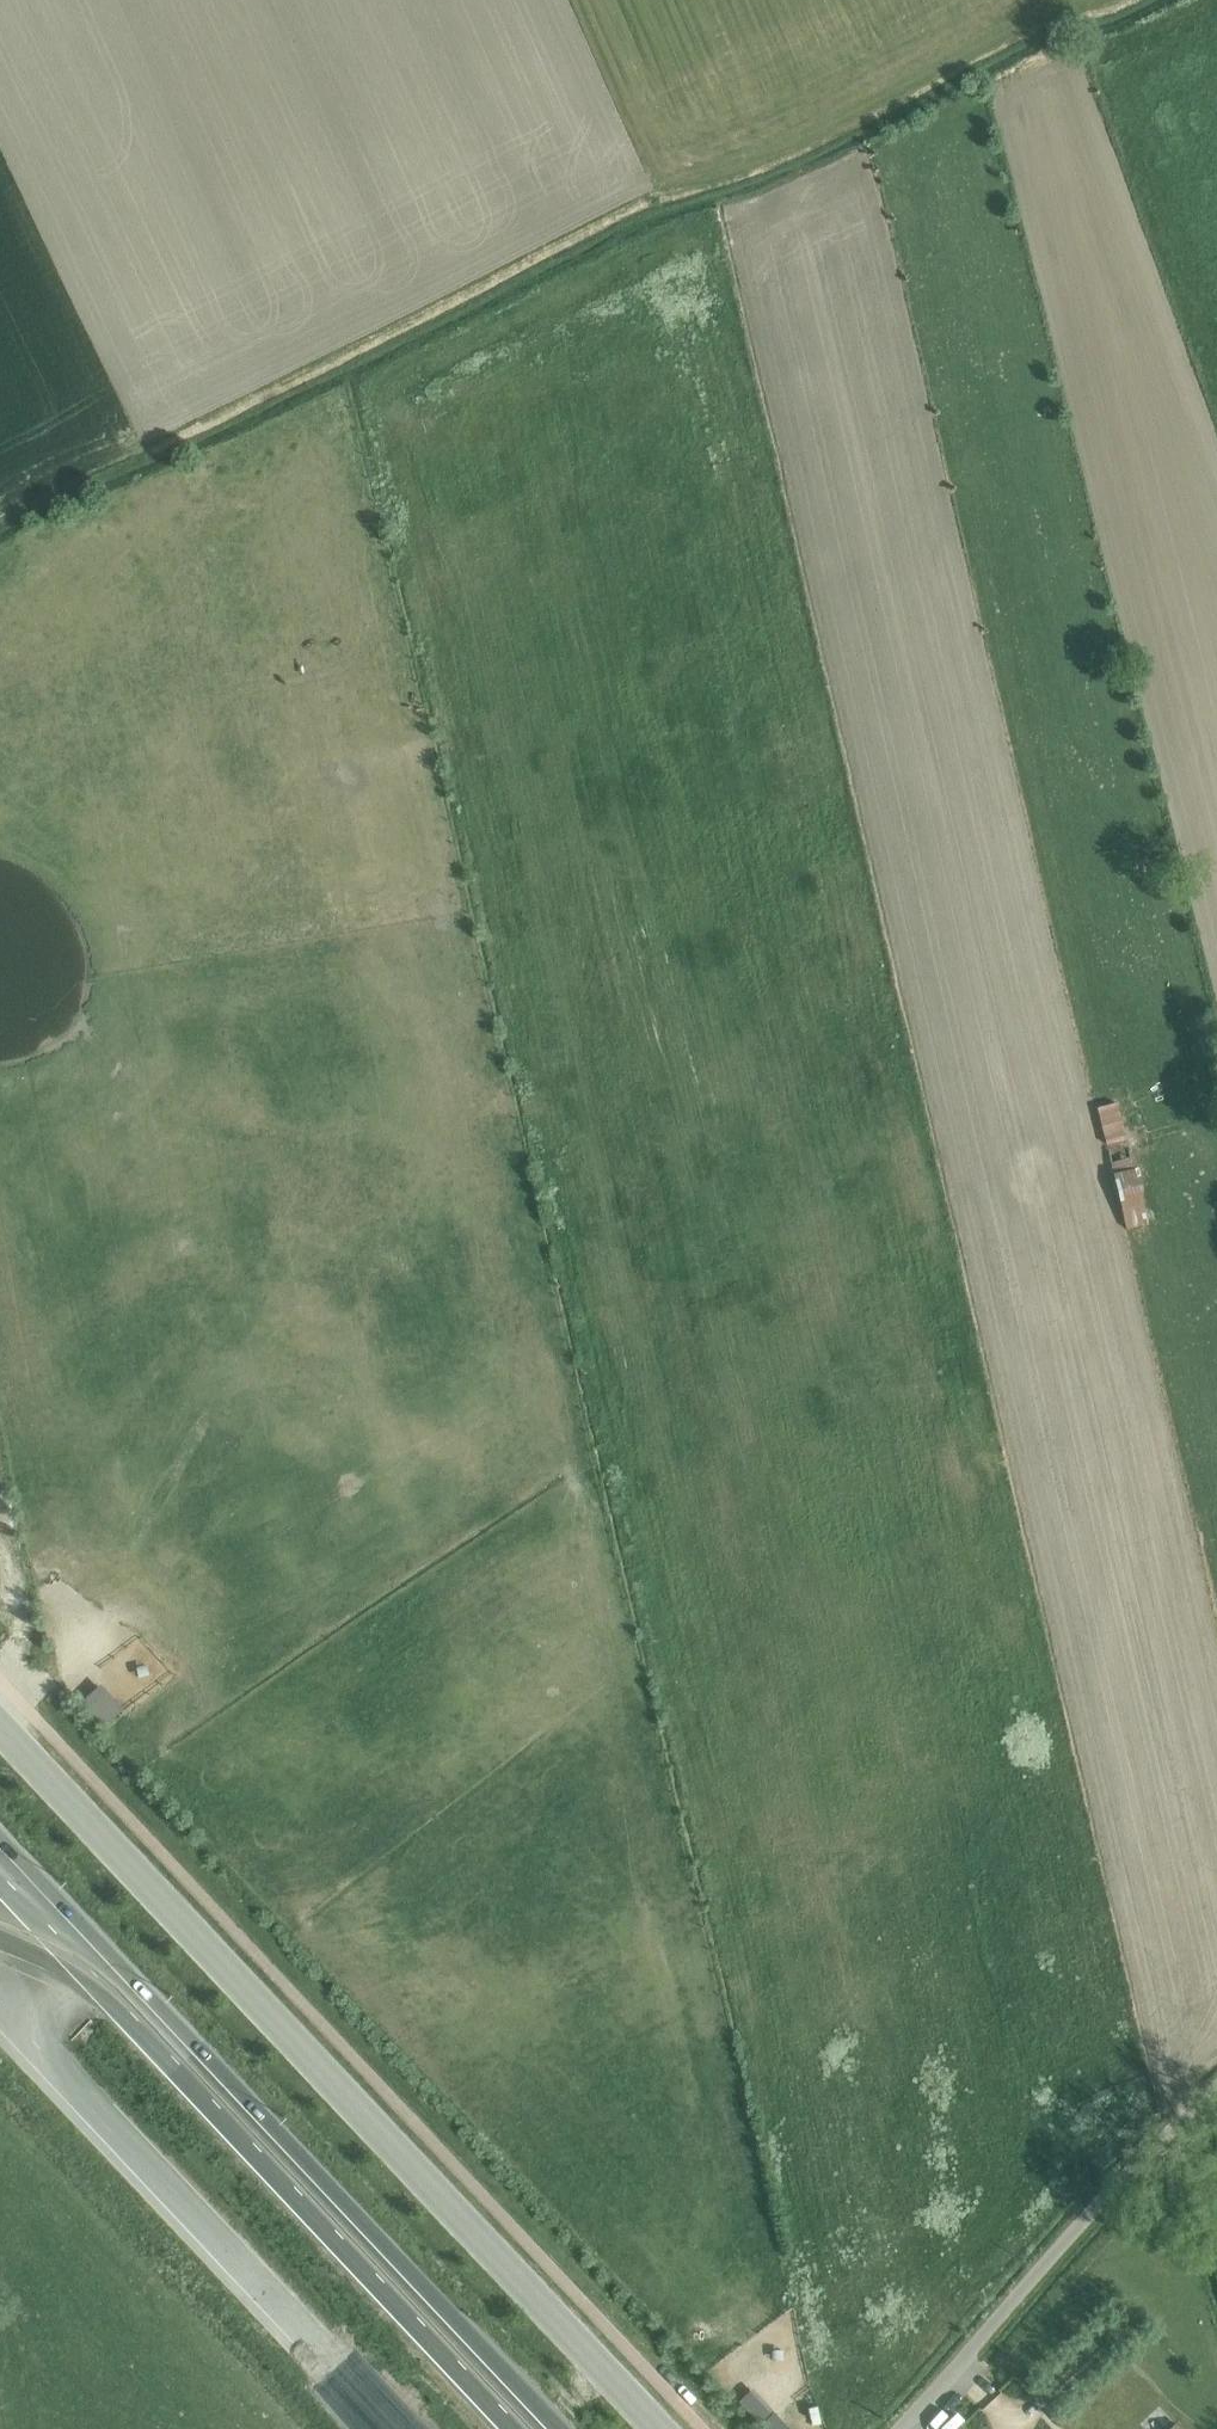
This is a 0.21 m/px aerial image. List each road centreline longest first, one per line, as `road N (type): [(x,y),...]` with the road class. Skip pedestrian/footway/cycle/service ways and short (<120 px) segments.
road 1 (unclassified): [(666,2428),(0,1716)]
road 2 (motorway): [(523,2428),(0,1875)]
road 3 (motorway): [(0,2006),(396,2428)]
road 4 (unclassified): [(896,2428),(1216,2083)]

